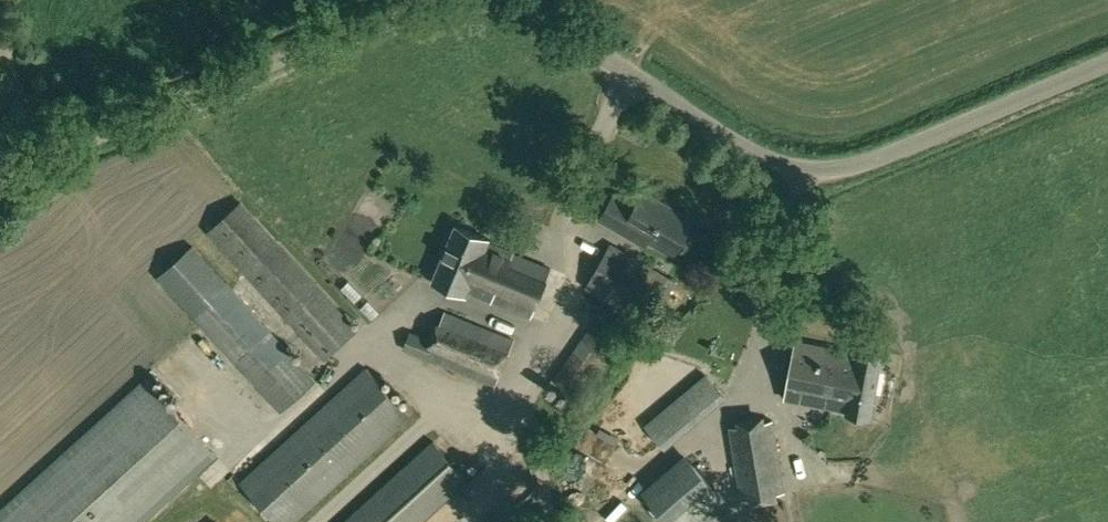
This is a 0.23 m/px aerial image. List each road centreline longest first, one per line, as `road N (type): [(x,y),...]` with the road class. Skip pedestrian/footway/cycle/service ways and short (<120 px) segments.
road 1 (unclassified): [(503,0),(533,10),(763,156),(801,171),(873,160),(1107,60)]
road 2 (unclassified): [(0,177),(424,0)]

